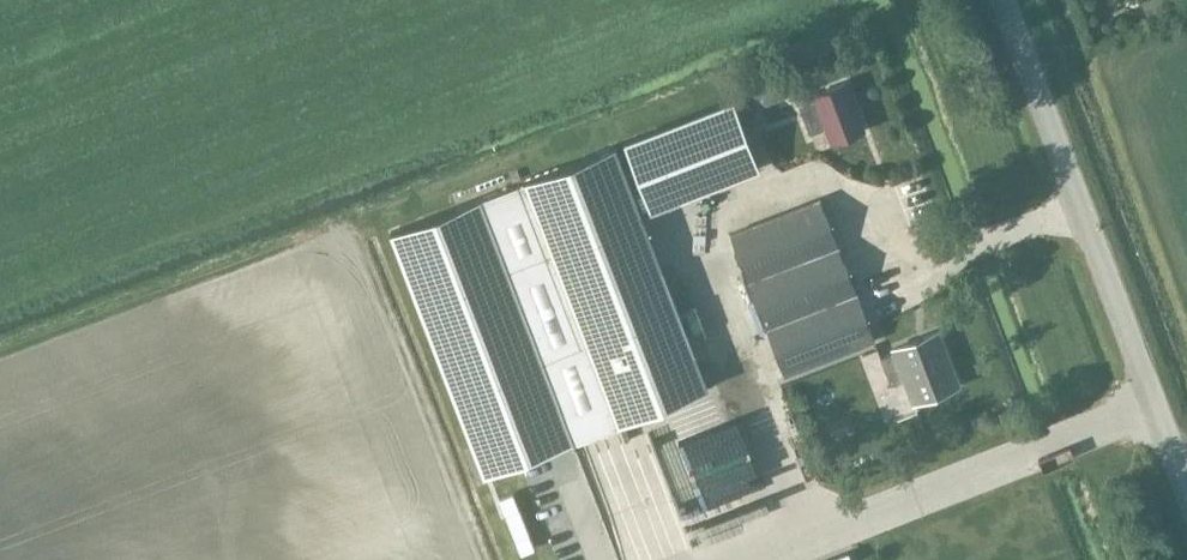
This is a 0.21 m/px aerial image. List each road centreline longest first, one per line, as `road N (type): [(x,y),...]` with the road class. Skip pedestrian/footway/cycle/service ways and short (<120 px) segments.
road 1 (unclassified): [(1186,499),(1001,0)]

